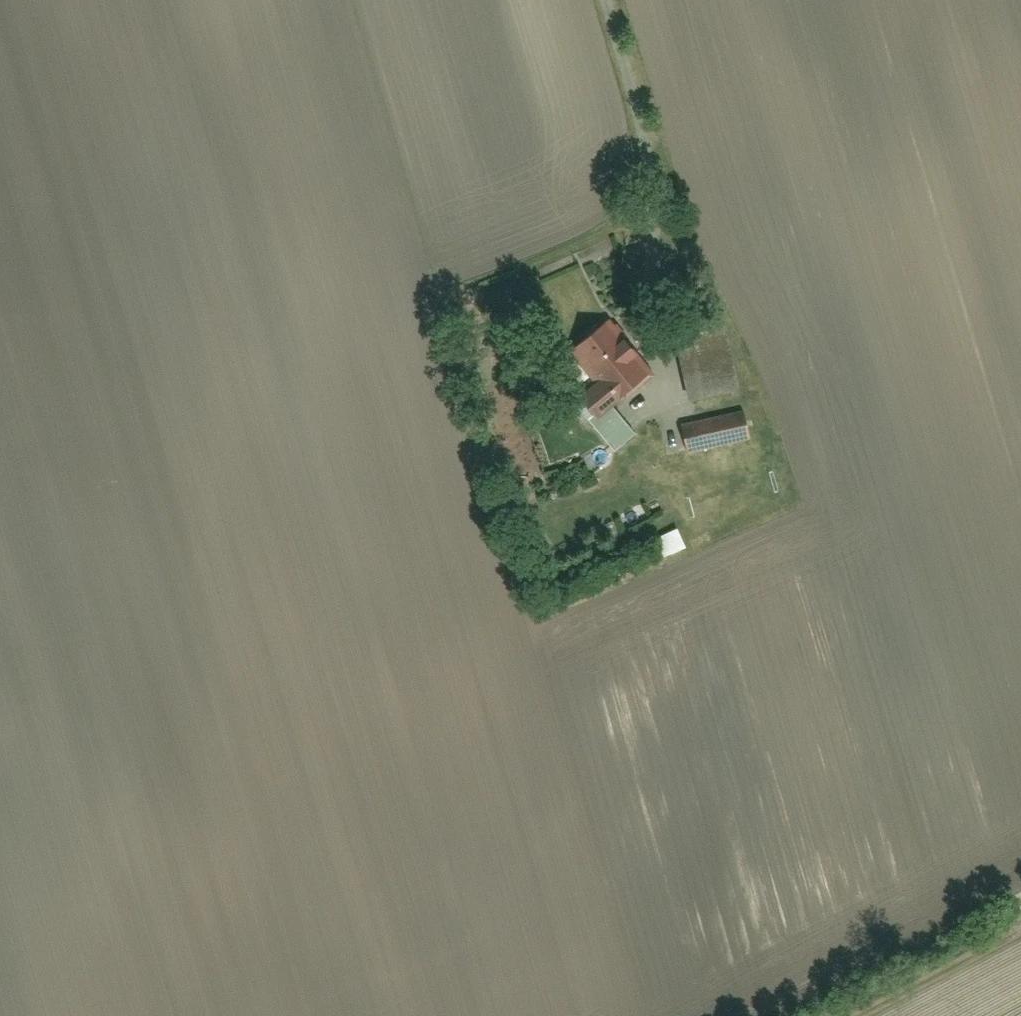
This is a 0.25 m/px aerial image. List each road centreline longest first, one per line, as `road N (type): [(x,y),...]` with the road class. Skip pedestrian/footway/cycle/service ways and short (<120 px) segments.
road 1 (track): [(872,1015),(1020,937)]

